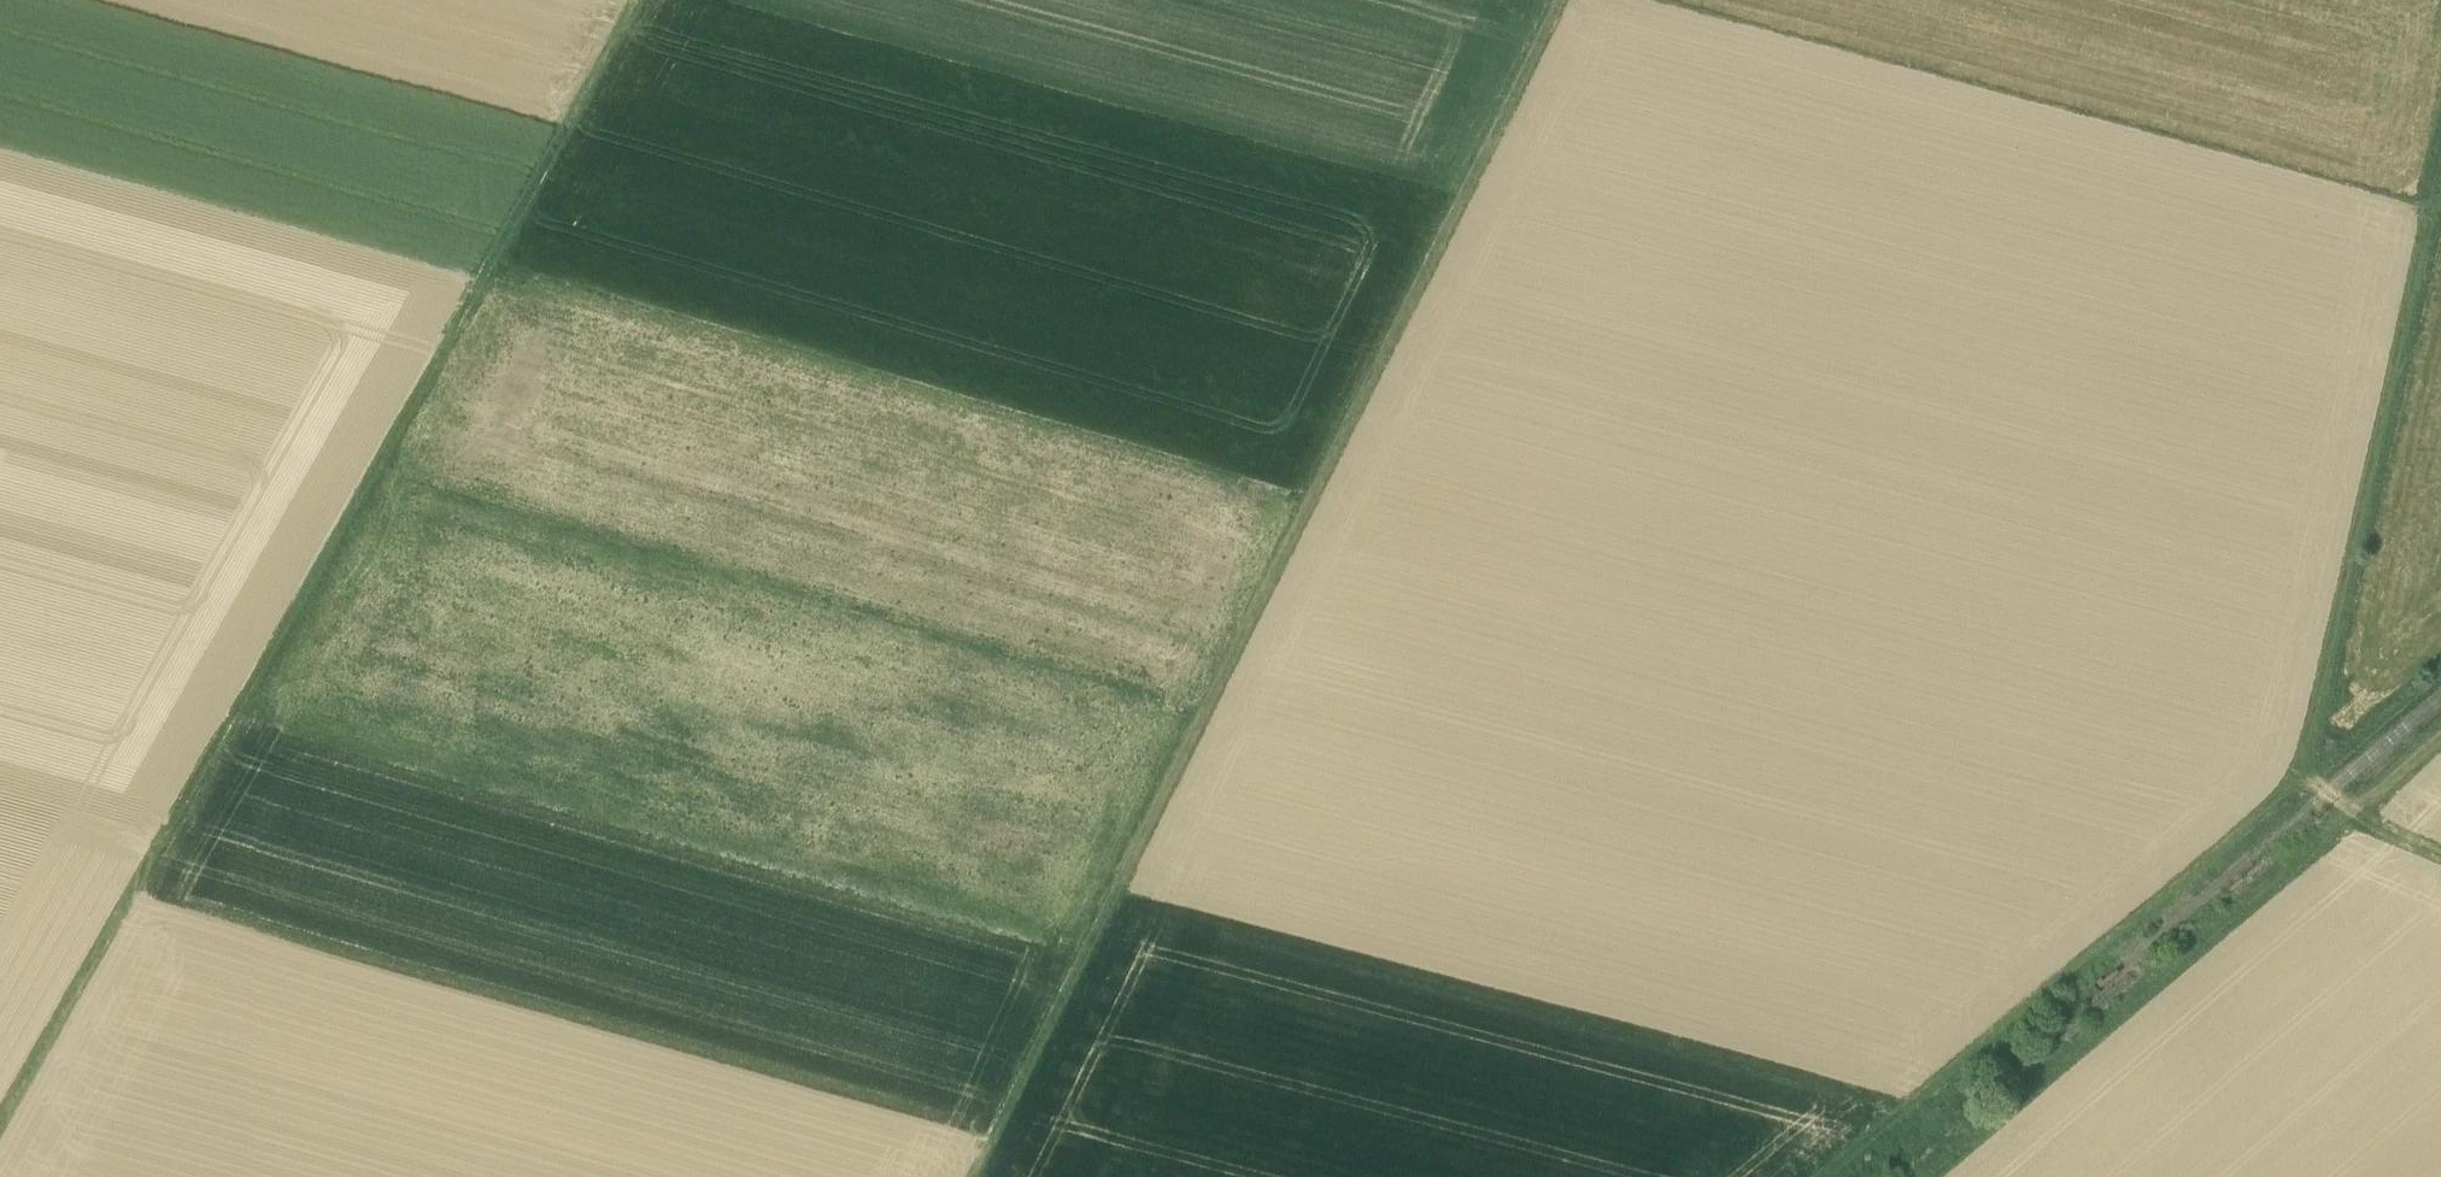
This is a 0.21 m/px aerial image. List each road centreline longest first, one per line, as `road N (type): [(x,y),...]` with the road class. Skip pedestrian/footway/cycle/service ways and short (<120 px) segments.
road 1 (track): [(0,1176),(660,0)]
road 2 (track): [(994,1176),(1578,0)]
road 3 (track): [(1941,1176),(2355,808),(2440,858)]
road 4 (track): [(1872,1176),(2322,783),(2355,808)]
road 5 (track): [(2440,189),(2363,568),(2310,770),(2322,783)]

